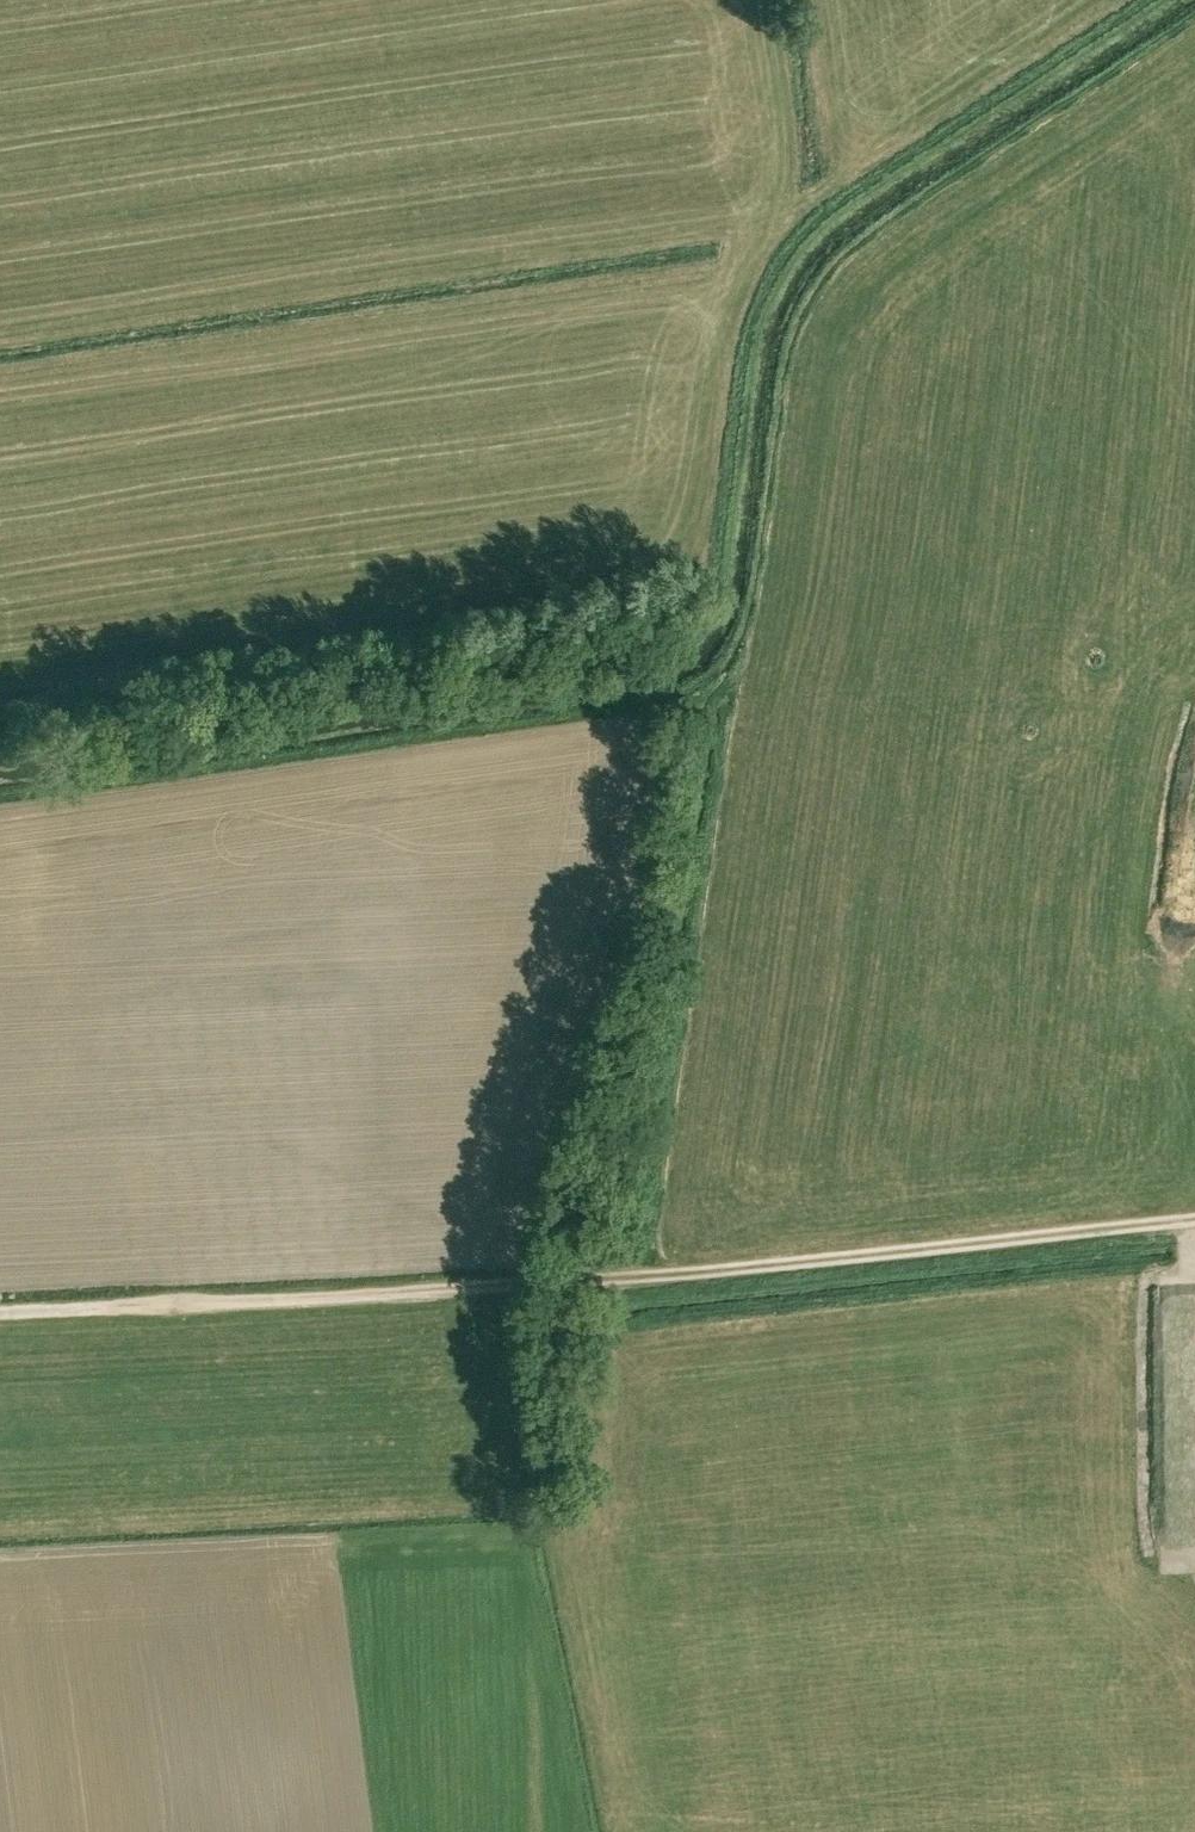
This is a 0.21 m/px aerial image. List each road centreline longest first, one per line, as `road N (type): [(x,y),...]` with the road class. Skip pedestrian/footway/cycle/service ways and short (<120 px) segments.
road 1 (track): [(0,1315),(608,1283)]
road 2 (track): [(608,1283),(1194,1224)]

